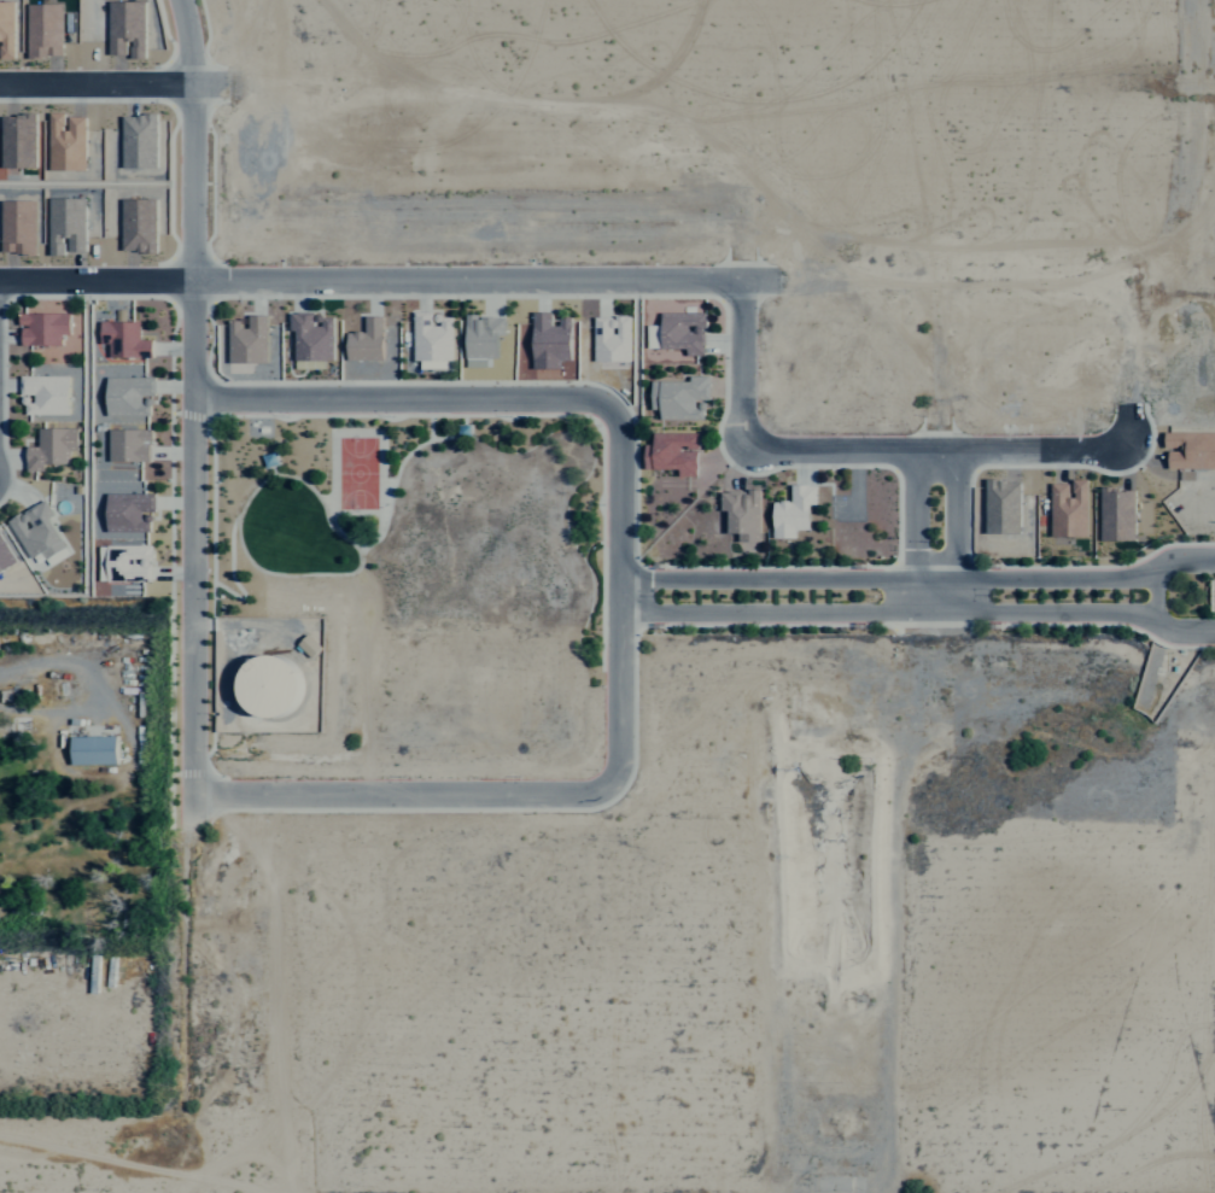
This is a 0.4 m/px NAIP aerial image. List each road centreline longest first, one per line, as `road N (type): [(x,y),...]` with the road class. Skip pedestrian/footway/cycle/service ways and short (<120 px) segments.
road 1 (residential): [(193,393),(582,402),(617,411),(624,434),(624,761),(609,786),(588,795),(197,791)]
road 2 (residential): [(182,0),(191,84),(197,829)]
road 3 (residential): [(0,286),(776,282)]
road 4 (residential): [(624,610),(1127,610),(1175,630),(1214,631)]
road 5 (residential): [(1214,564),(1143,577),(624,578)]
road 6 (residential): [(743,440),(754,449),(916,454),(1109,451),(1128,439),(1128,411)]
road 7 (residential): [(0,84),(224,84)]
road 8 (residential): [(741,282),(743,440)]
road 9 (residential): [(916,454),(916,610)]
road 10 (residential): [(963,610),(962,455)]

